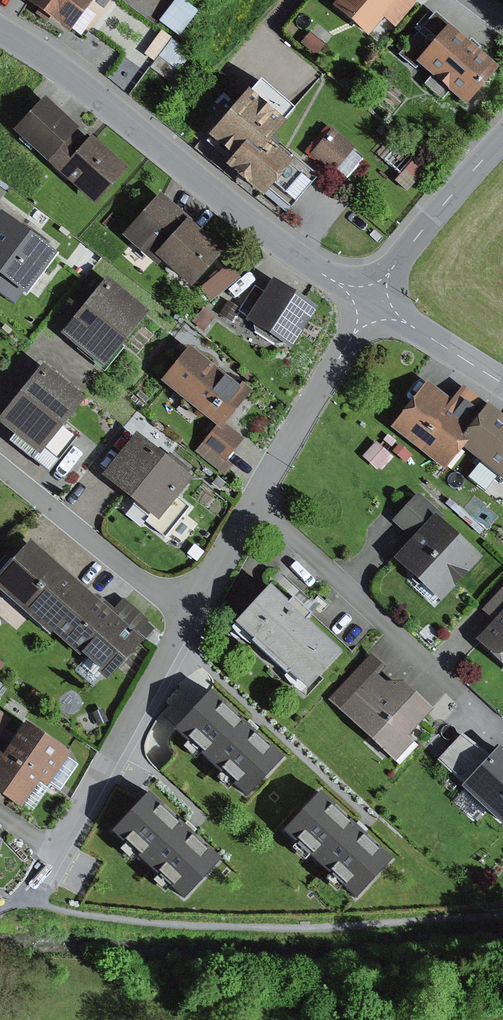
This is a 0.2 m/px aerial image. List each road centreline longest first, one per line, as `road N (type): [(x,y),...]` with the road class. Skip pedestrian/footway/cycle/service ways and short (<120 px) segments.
road 1 (tertiary): [(0,32),(71,76),(289,251),(370,304)]
road 2 (residential): [(370,304),(189,614)]
road 3 (residential): [(189,614),(27,905)]
road 4 (residential): [(189,614),(0,467)]
road 5 (residential): [(370,304),(428,220),(502,139)]
road 6 (tertiary): [(370,304),(502,384)]

